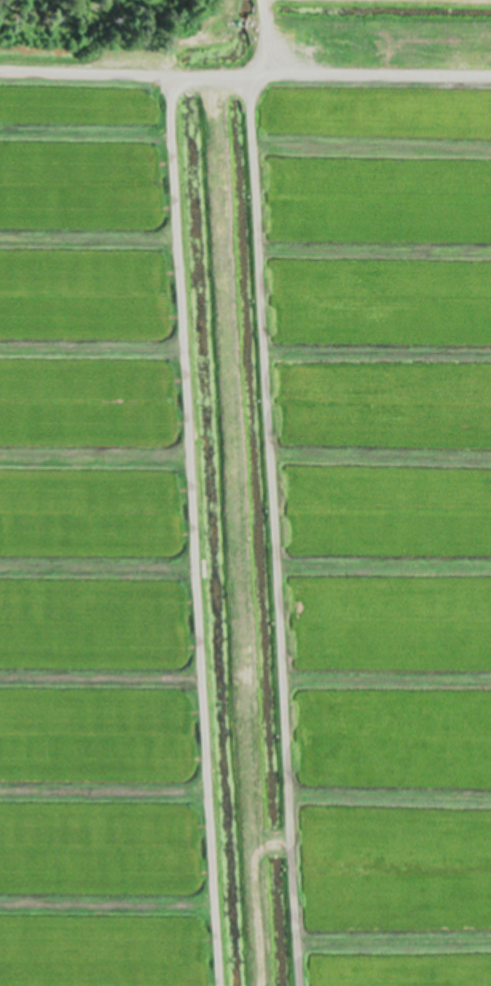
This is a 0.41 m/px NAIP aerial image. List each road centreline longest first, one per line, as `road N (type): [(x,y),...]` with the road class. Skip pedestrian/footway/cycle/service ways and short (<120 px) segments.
road 1 (residential): [(490,75),(0,72)]

